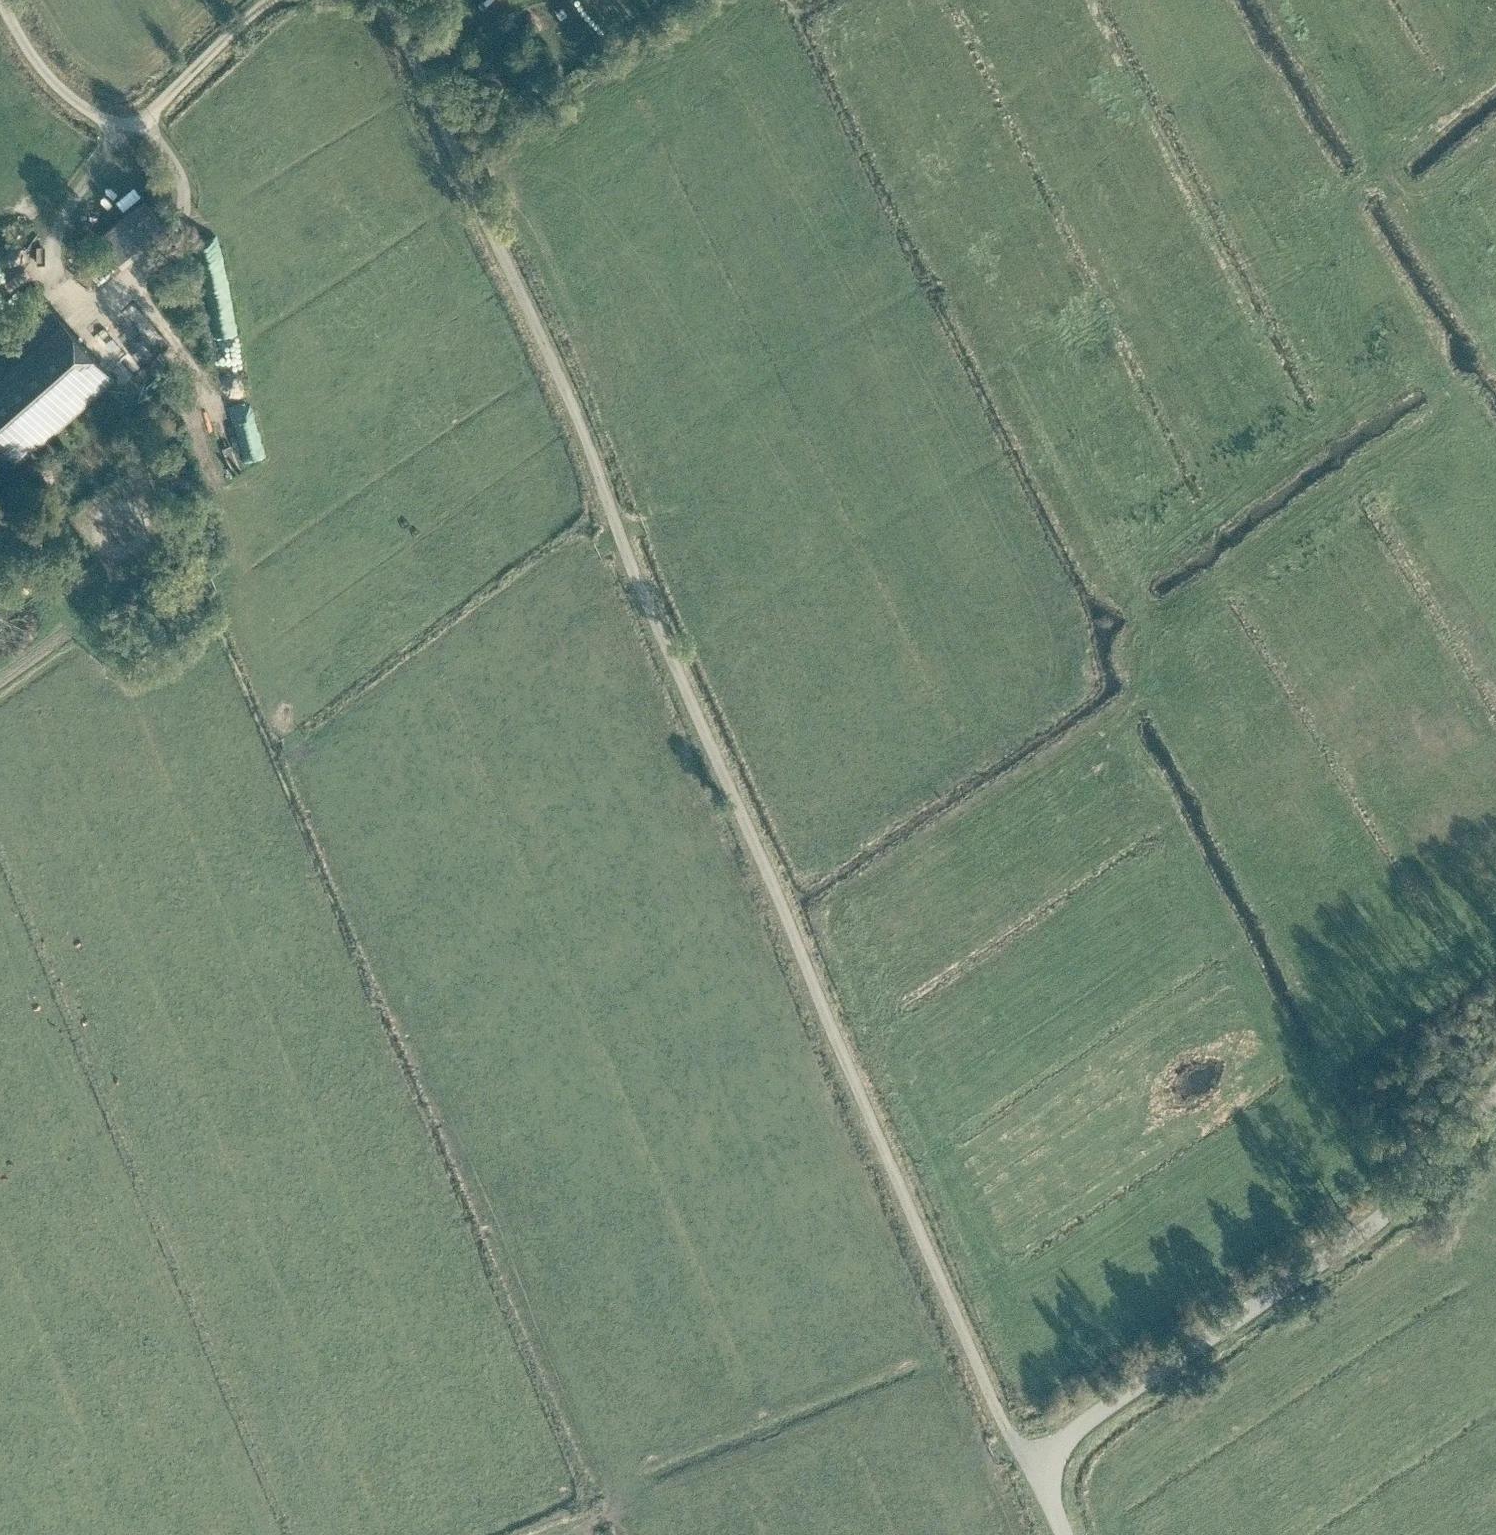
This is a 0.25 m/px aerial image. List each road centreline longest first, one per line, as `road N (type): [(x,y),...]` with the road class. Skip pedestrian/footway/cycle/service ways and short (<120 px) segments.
road 1 (unclassified): [(378,0),(525,304),(645,598),(1031,1468)]
road 2 (unclassified): [(1031,1468),(1359,1241),(1495,1104)]
road 3 (unclassified): [(5,0),(43,70),(81,105),(143,125),(271,0)]

